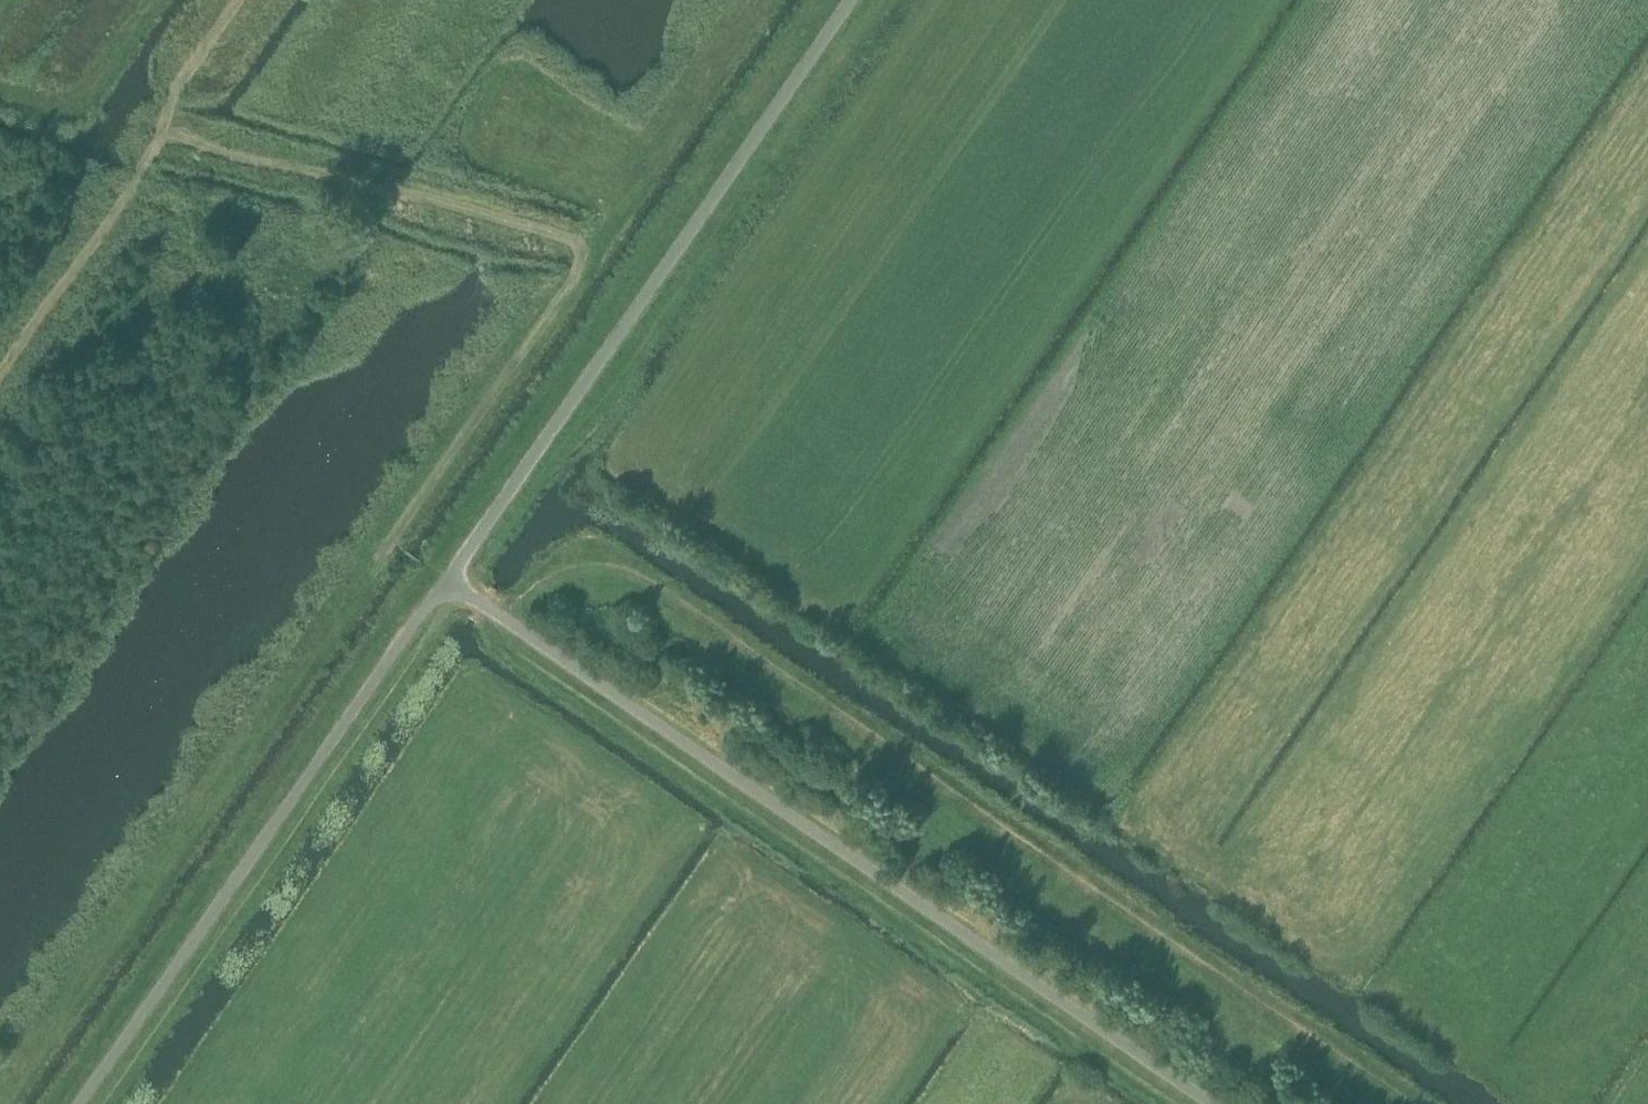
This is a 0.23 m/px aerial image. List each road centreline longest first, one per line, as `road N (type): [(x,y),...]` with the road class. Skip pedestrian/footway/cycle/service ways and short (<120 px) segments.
road 1 (track): [(513,626),(563,585),(593,577),(626,580),(661,598),(1401,1103)]
road 2 (track): [(446,581),(387,544),(583,254),(305,163),(158,132)]
road 3 (track): [(158,132),(141,187),(0,383)]

